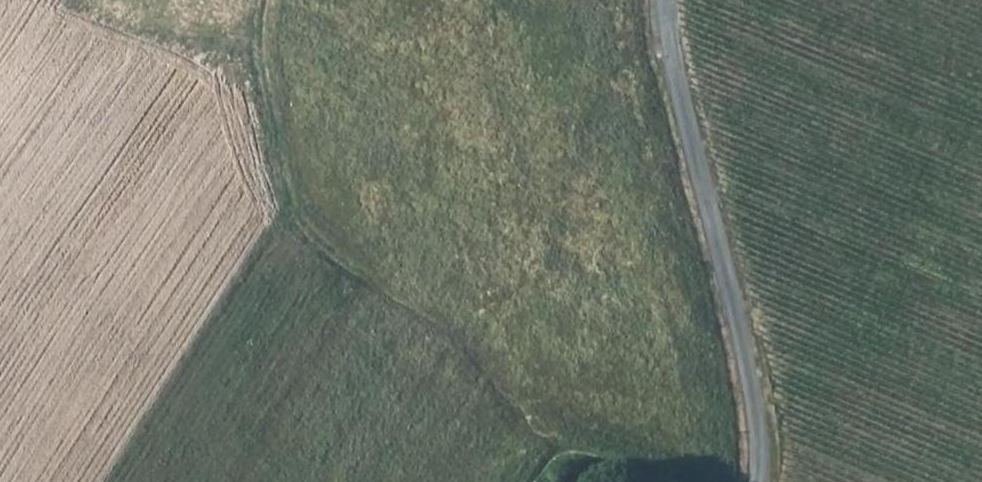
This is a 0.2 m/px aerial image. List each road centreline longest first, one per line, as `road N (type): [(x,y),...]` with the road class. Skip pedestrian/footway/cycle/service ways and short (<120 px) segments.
road 1 (track): [(260,0),(260,103),(281,220),(349,278),(447,336),(553,443)]
road 2 (unclassified): [(758,481),(754,409),(668,0)]

